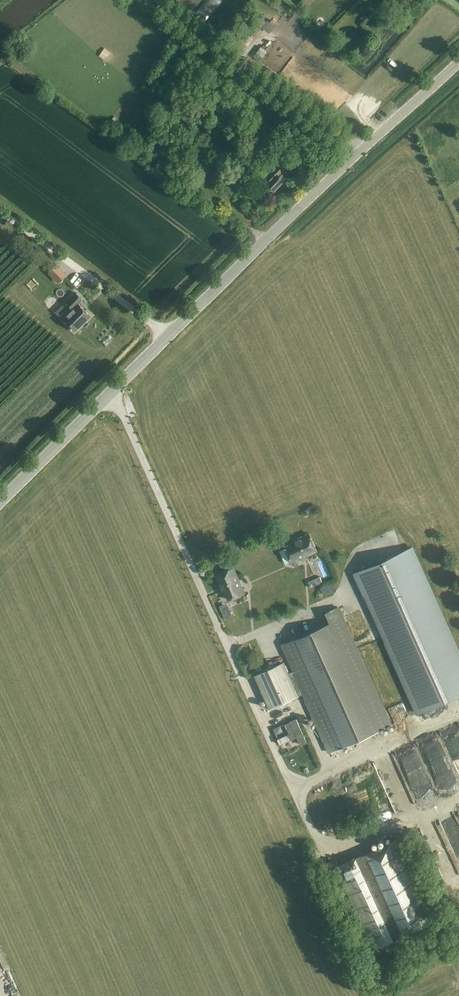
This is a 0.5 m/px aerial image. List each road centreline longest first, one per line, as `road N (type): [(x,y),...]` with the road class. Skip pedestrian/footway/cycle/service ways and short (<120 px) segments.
road 1 (tertiary): [(0,501),(458,63)]

